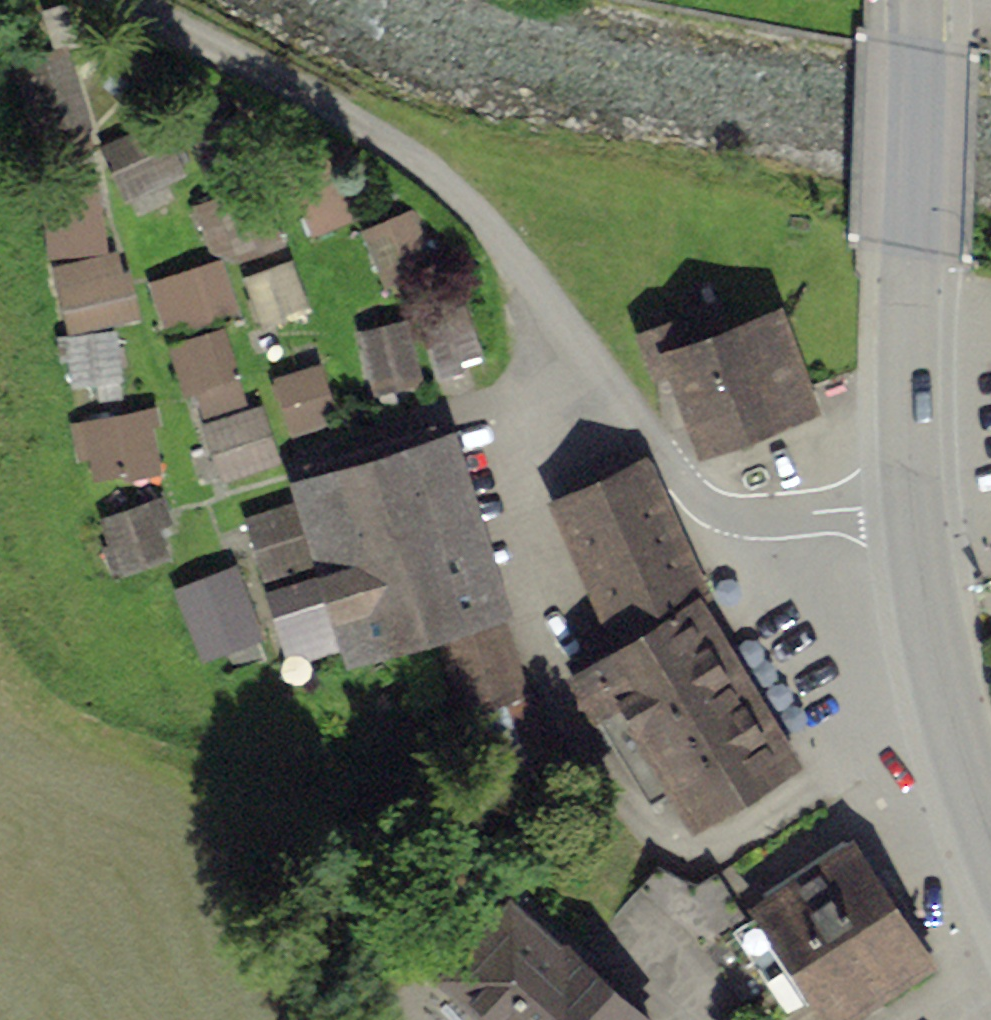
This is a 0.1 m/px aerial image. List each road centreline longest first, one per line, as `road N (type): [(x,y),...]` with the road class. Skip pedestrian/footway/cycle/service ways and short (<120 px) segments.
road 1 (residential): [(125,0),(267,71),(418,161),(509,249),(685,486),(720,513),(916,503)]
road 2 (primary): [(921,8),(916,503)]
road 3 (primary): [(916,503),(953,710),(990,848)]

